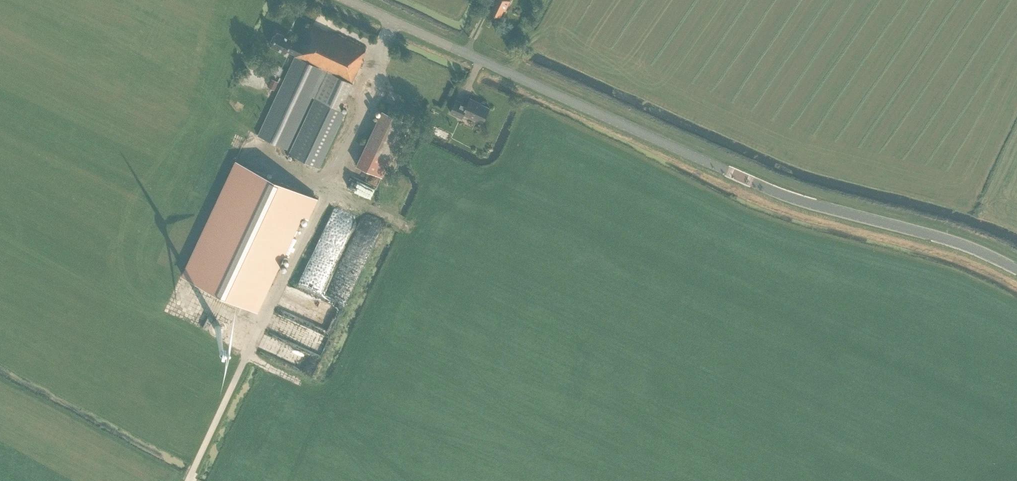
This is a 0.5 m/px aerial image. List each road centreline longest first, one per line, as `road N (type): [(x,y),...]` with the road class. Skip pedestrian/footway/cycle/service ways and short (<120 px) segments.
road 1 (tertiary): [(1016,271),(967,248),(748,181),(347,0)]

